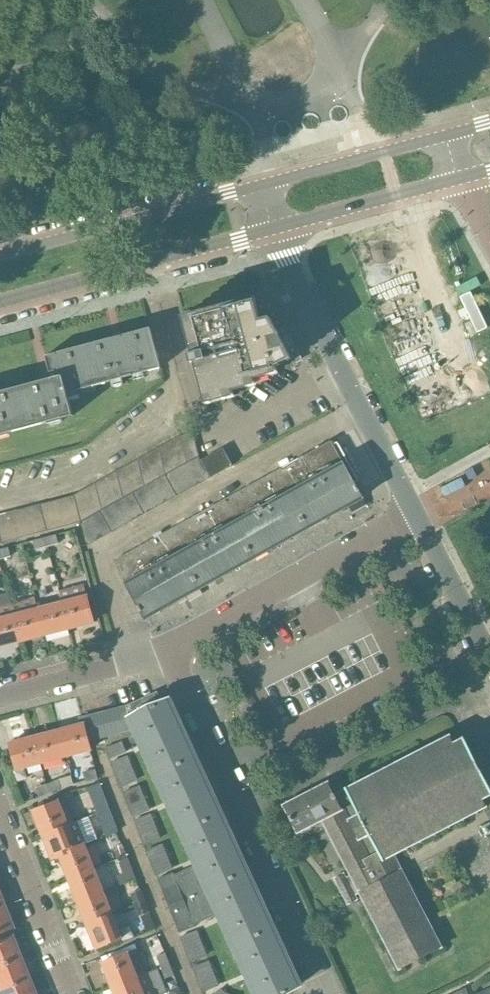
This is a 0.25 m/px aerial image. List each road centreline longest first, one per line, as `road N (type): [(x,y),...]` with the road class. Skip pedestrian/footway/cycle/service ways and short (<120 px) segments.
road 1 (residential): [(170,649),(325,990)]
road 2 (tertiary): [(270,230),(414,511)]
road 3 (residential): [(170,649),(414,511)]
road 4 (tertiary): [(0,303),(270,230)]
road 5 (tertiary): [(259,187),(0,255)]
road 6 (residential): [(76,993),(0,807)]
road 7 (tertiary): [(270,230),(459,179)]
road 8 (residential): [(193,993),(123,820)]
road 9 (residential): [(0,699),(170,649)]
road 10 (tertiary): [(414,511),(489,663)]
road 11 (tertiary): [(417,145),(259,187)]

